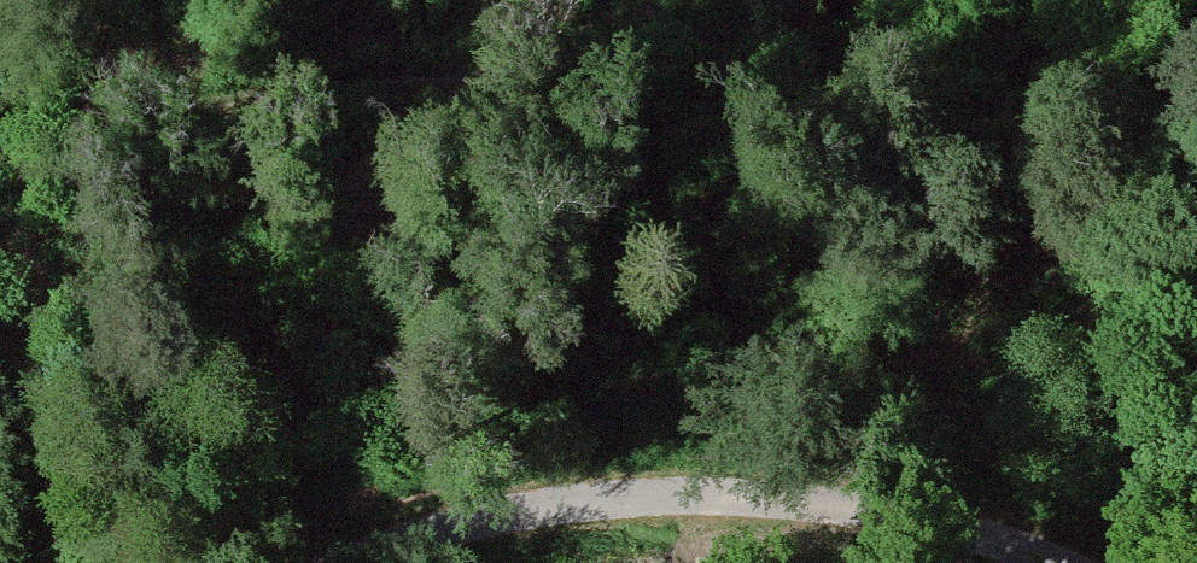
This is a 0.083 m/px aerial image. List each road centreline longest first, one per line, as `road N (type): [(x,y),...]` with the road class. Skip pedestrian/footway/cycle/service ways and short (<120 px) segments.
road 1 (track): [(0,110),(381,89),(834,0)]
road 2 (unclassified): [(1058,562),(843,502),(594,500),(352,562)]

